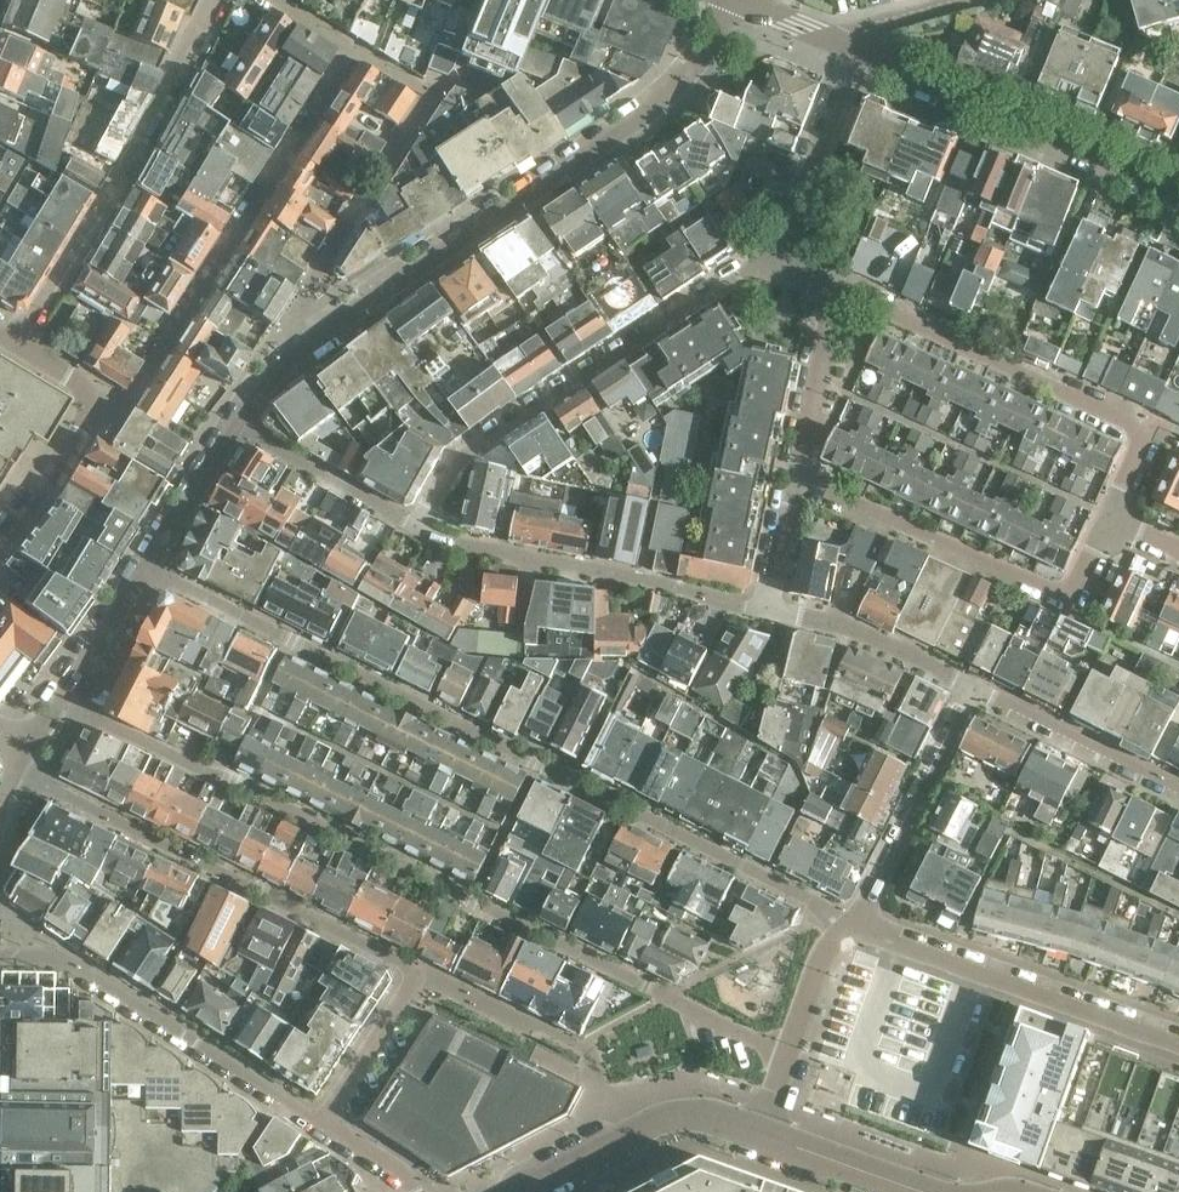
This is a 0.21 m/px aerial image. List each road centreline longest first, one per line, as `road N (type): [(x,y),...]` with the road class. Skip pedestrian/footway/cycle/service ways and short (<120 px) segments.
road 1 (residential): [(65,695),(790,1053)]
road 2 (residential): [(852,927),(289,640),(151,560)]
road 3 (residential): [(304,342),(669,93),(708,56),(732,11)]
road 4 (residential): [(29,751),(29,774),(418,973)]
road 5 (residential): [(350,46),(135,394),(89,400)]
road 6 (residential): [(1115,523),(1153,435),(832,290)]
road 7 (residential): [(411,528),(462,457),(762,260)]
road 8 (residential): [(788,486),(878,514),(1077,605),(1115,523)]
road 9 (residential): [(15,340),(206,0)]
road 10 (residential): [(304,342),(294,332),(303,298),(431,96),(350,46)]
road 11 (residential): [(0,953),(66,958),(318,1126)]
road 12 (residential): [(411,528),(444,542),(761,610)]
road 13 (residential): [(1178,206),(856,63)]
road 14 (residential): [(852,927),(1178,1042)]
road 15 (residential): [(977,689),(852,927)]
road 16 (residential): [(516,1191),(642,1124),(709,1112),(762,1134)]
road 17 (residential): [(761,610),(844,626),(977,689)]
road 18 (residential): [(1178,789),(977,689)]
road 19 (residential): [(762,260),(856,63)]
road 20 (residential): [(237,423),(343,478),(411,528)]
road 21 (residential): [(788,486),(832,290)]
road 22 (residential): [(418,973),(318,1126)]
road 23 (residential): [(926,1191),(762,1134)]
road 24 (residential): [(89,400),(85,426),(0,537)]
road 25 (residential): [(151,560),(237,423)]
road 26 (residential): [(65,695),(151,560)]
road 27 (residential): [(856,63),(869,32),(988,0)]
road 28 (residential): [(790,1053),(821,955),(852,927)]
road 29 (residential): [(856,63),(732,11)]
road 30 (residential): [(761,610),(788,486)]

